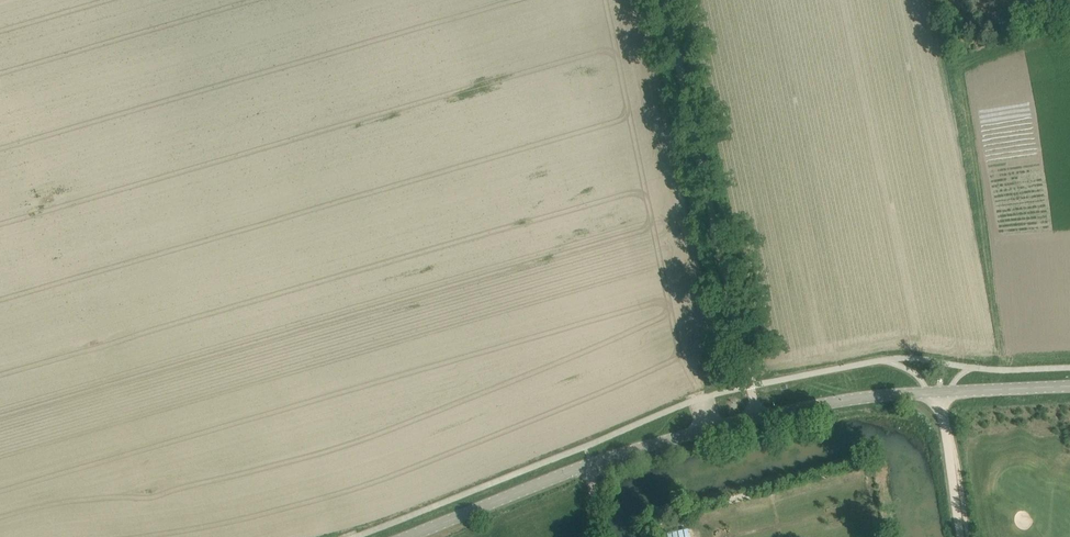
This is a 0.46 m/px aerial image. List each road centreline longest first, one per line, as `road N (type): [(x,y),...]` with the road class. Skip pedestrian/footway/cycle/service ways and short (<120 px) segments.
road 1 (tertiary): [(404,536),(591,464),(759,419),(920,393),(1069,385)]
road 2 (track): [(667,0),(752,385)]
road 3 (track): [(936,392),(959,536)]

